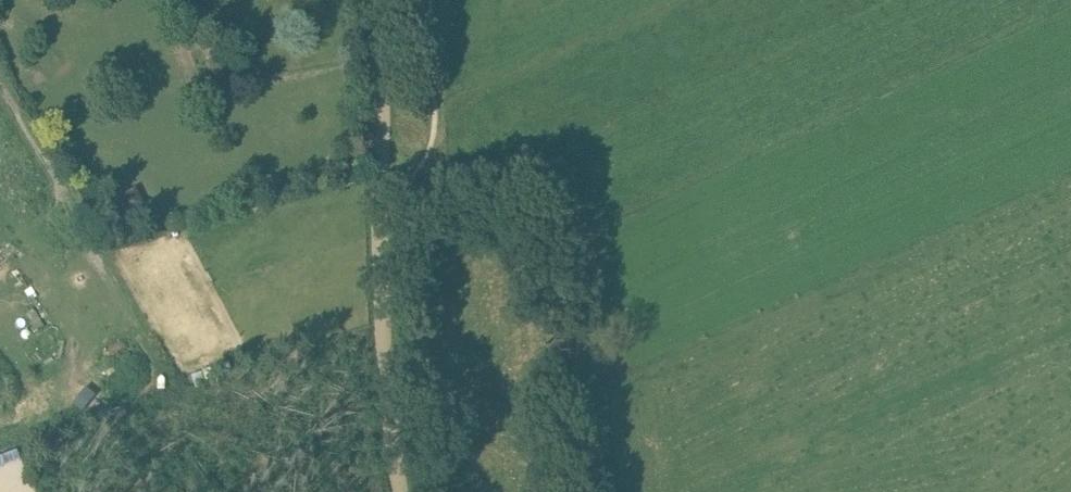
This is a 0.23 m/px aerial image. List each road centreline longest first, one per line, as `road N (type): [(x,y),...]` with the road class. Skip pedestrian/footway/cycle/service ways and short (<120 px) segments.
road 1 (unclassified): [(378,0),(380,328),(399,491)]

